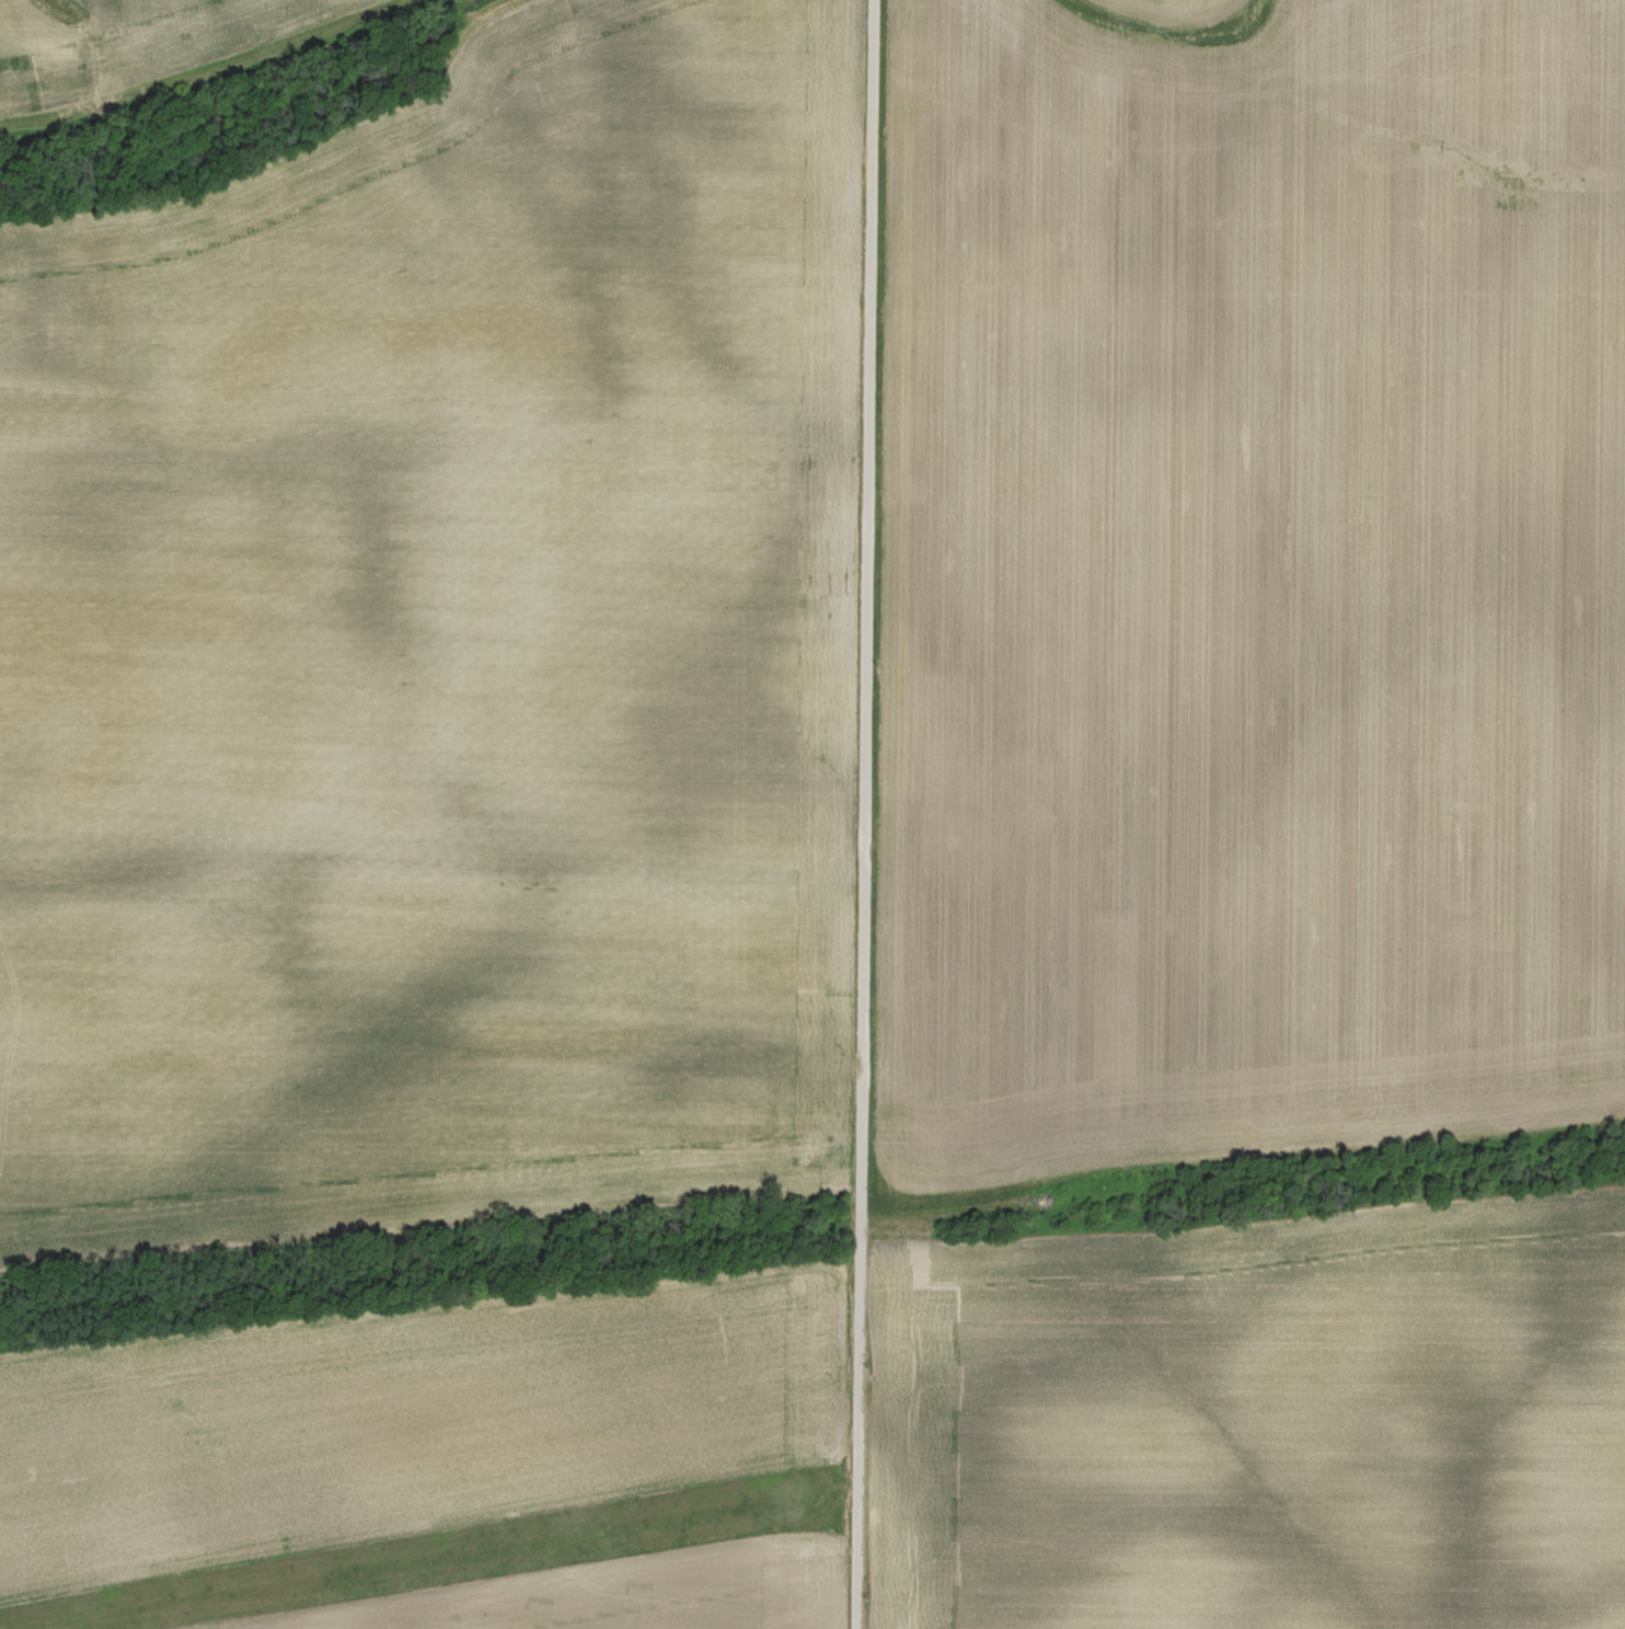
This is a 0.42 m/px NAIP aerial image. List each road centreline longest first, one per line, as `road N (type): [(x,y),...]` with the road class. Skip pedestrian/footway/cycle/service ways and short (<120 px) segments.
road 1 (residential): [(864,1628),(877,0)]

